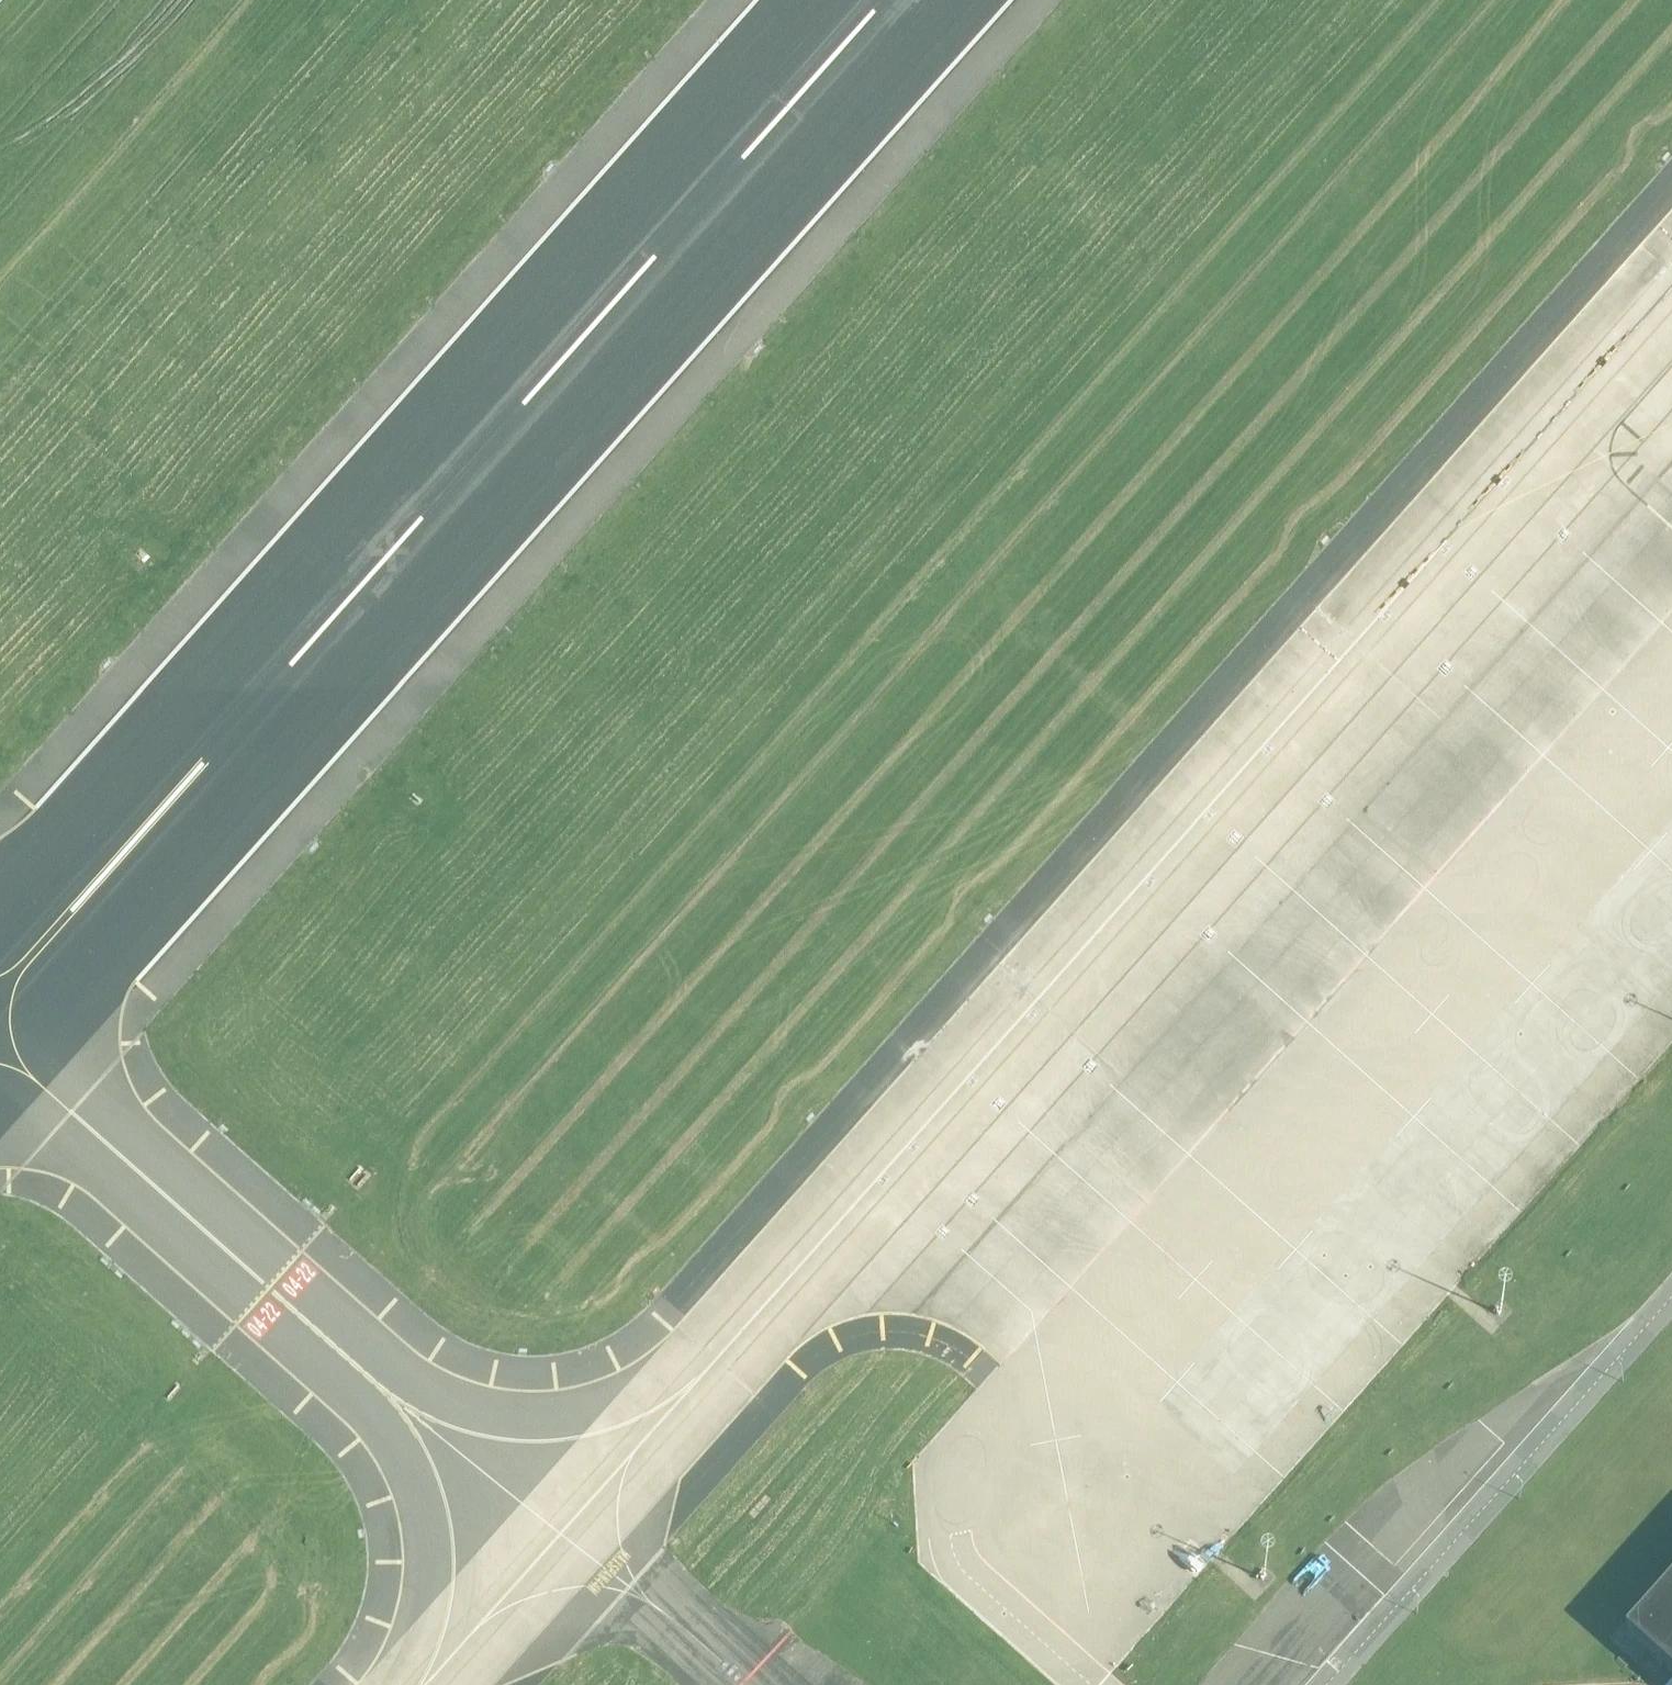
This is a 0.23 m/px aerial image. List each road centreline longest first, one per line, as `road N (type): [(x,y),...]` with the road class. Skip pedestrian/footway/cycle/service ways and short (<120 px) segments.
road 1 (unclassified): [(1671,1295),(1325,1684)]

